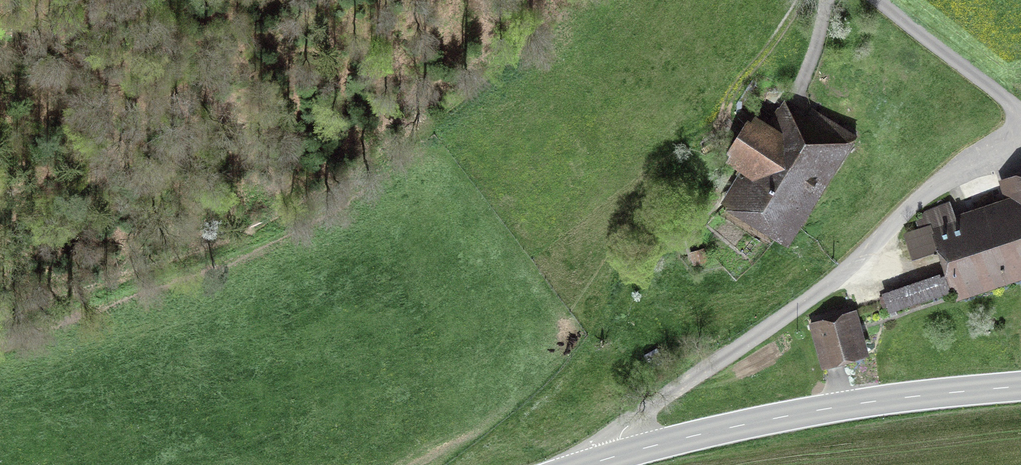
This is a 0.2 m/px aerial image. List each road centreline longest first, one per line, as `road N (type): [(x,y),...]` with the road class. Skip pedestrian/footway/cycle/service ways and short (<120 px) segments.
road 1 (residential): [(1020,139),(953,175),(854,267),(725,364),(627,424),(617,456)]
road 2 (track): [(434,144),(273,235),(46,328),(0,339)]
road 3 (tertiary): [(617,456),(811,411),(1020,386)]
road 4 (residential): [(875,0),(1020,118)]
road 5 (track): [(117,0),(64,32),(0,54)]

